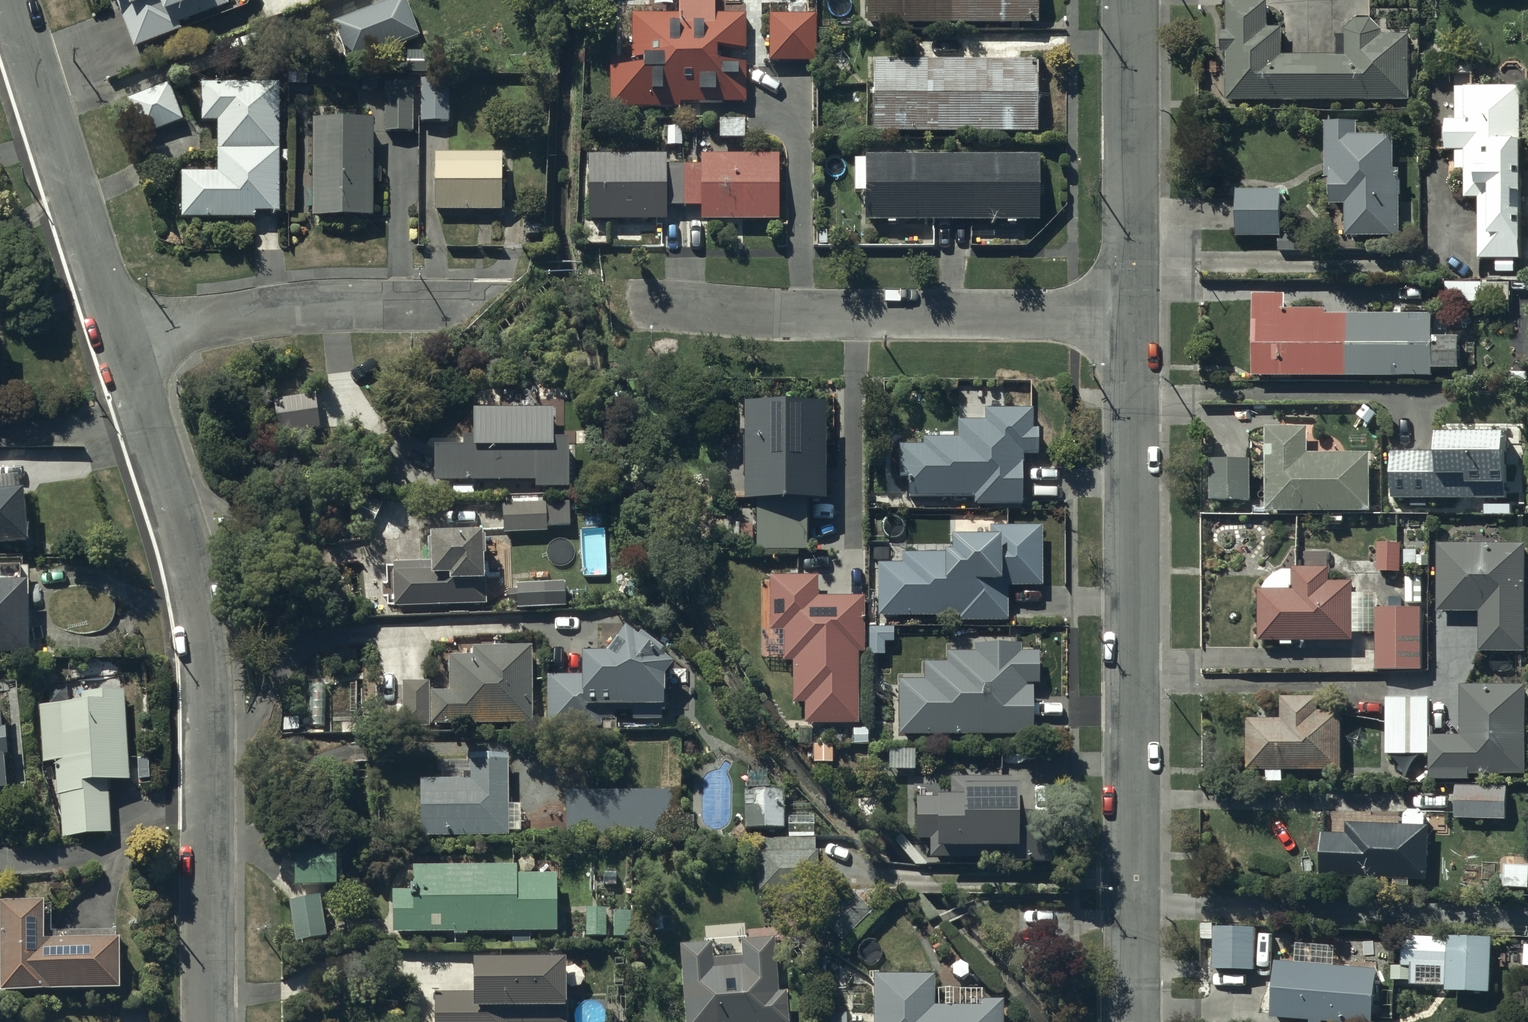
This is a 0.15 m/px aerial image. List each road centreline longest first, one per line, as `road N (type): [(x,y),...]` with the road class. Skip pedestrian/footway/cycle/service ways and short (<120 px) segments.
road 1 (residential): [(1129,316),(1131,1021)]
road 2 (residential): [(153,436),(194,605),(205,1021)]
road 3 (residential): [(1129,316),(810,316),(654,308)]
road 4 (residential): [(10,0),(123,343)]
road 5 (residential): [(123,343),(291,307),(479,307)]
road 6 (residential): [(1129,0),(1129,316)]
road 7 (residential): [(0,430),(153,436)]

